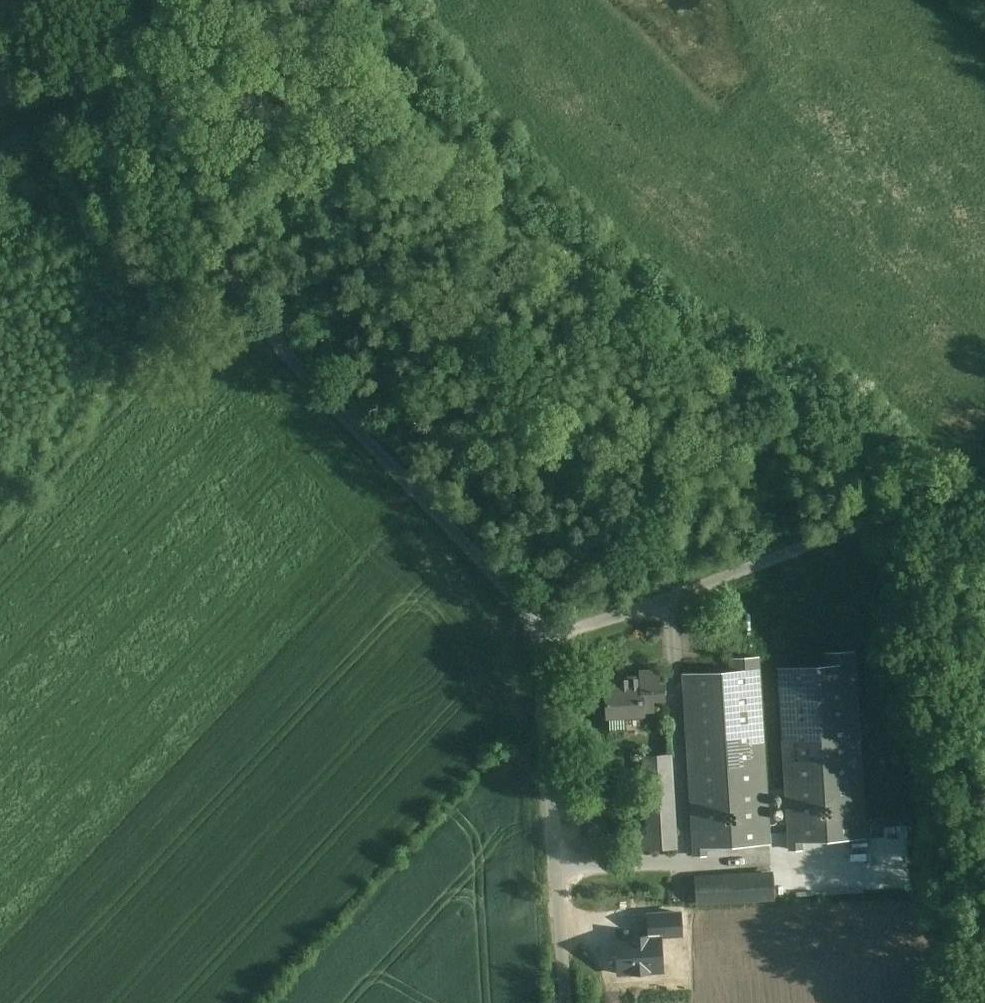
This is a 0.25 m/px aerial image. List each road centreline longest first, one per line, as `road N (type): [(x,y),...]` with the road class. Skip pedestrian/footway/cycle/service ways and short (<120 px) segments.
road 1 (unclassified): [(546,641),(476,556),(258,328),(137,0)]
road 2 (unclassified): [(984,491),(888,517),(546,641)]
road 3 (unclassified): [(570,1002),(546,641)]

